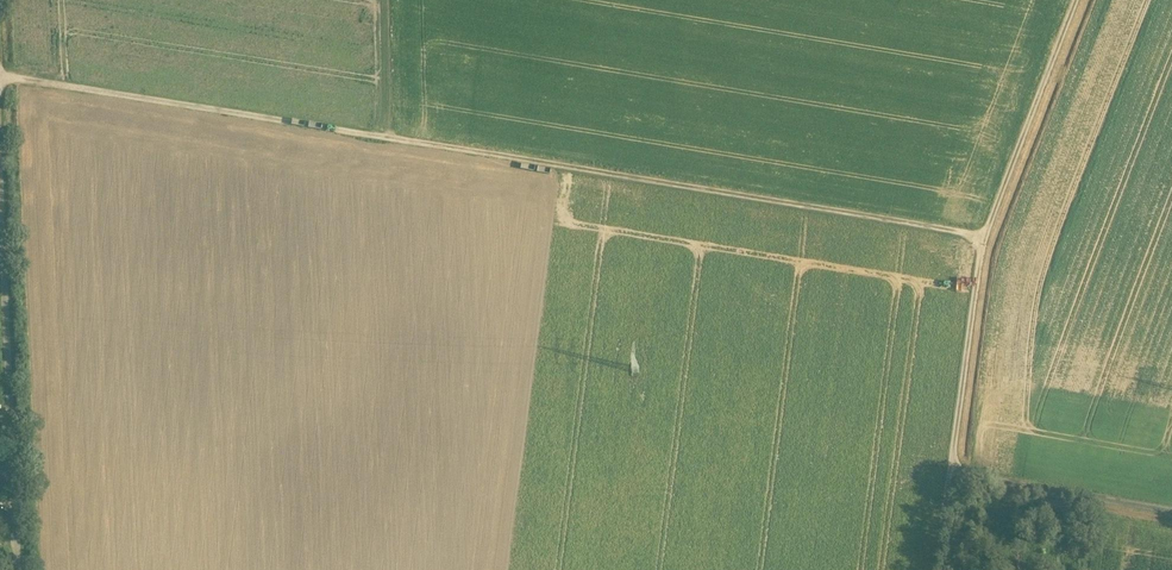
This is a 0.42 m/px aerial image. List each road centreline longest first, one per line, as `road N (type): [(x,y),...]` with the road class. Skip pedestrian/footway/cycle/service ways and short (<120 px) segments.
road 1 (track): [(2,69),(990,237)]
road 2 (track): [(943,569),(990,237),(1084,0)]
road 3 (track): [(0,33),(25,569)]
road 4 (track): [(1171,514),(955,482)]

